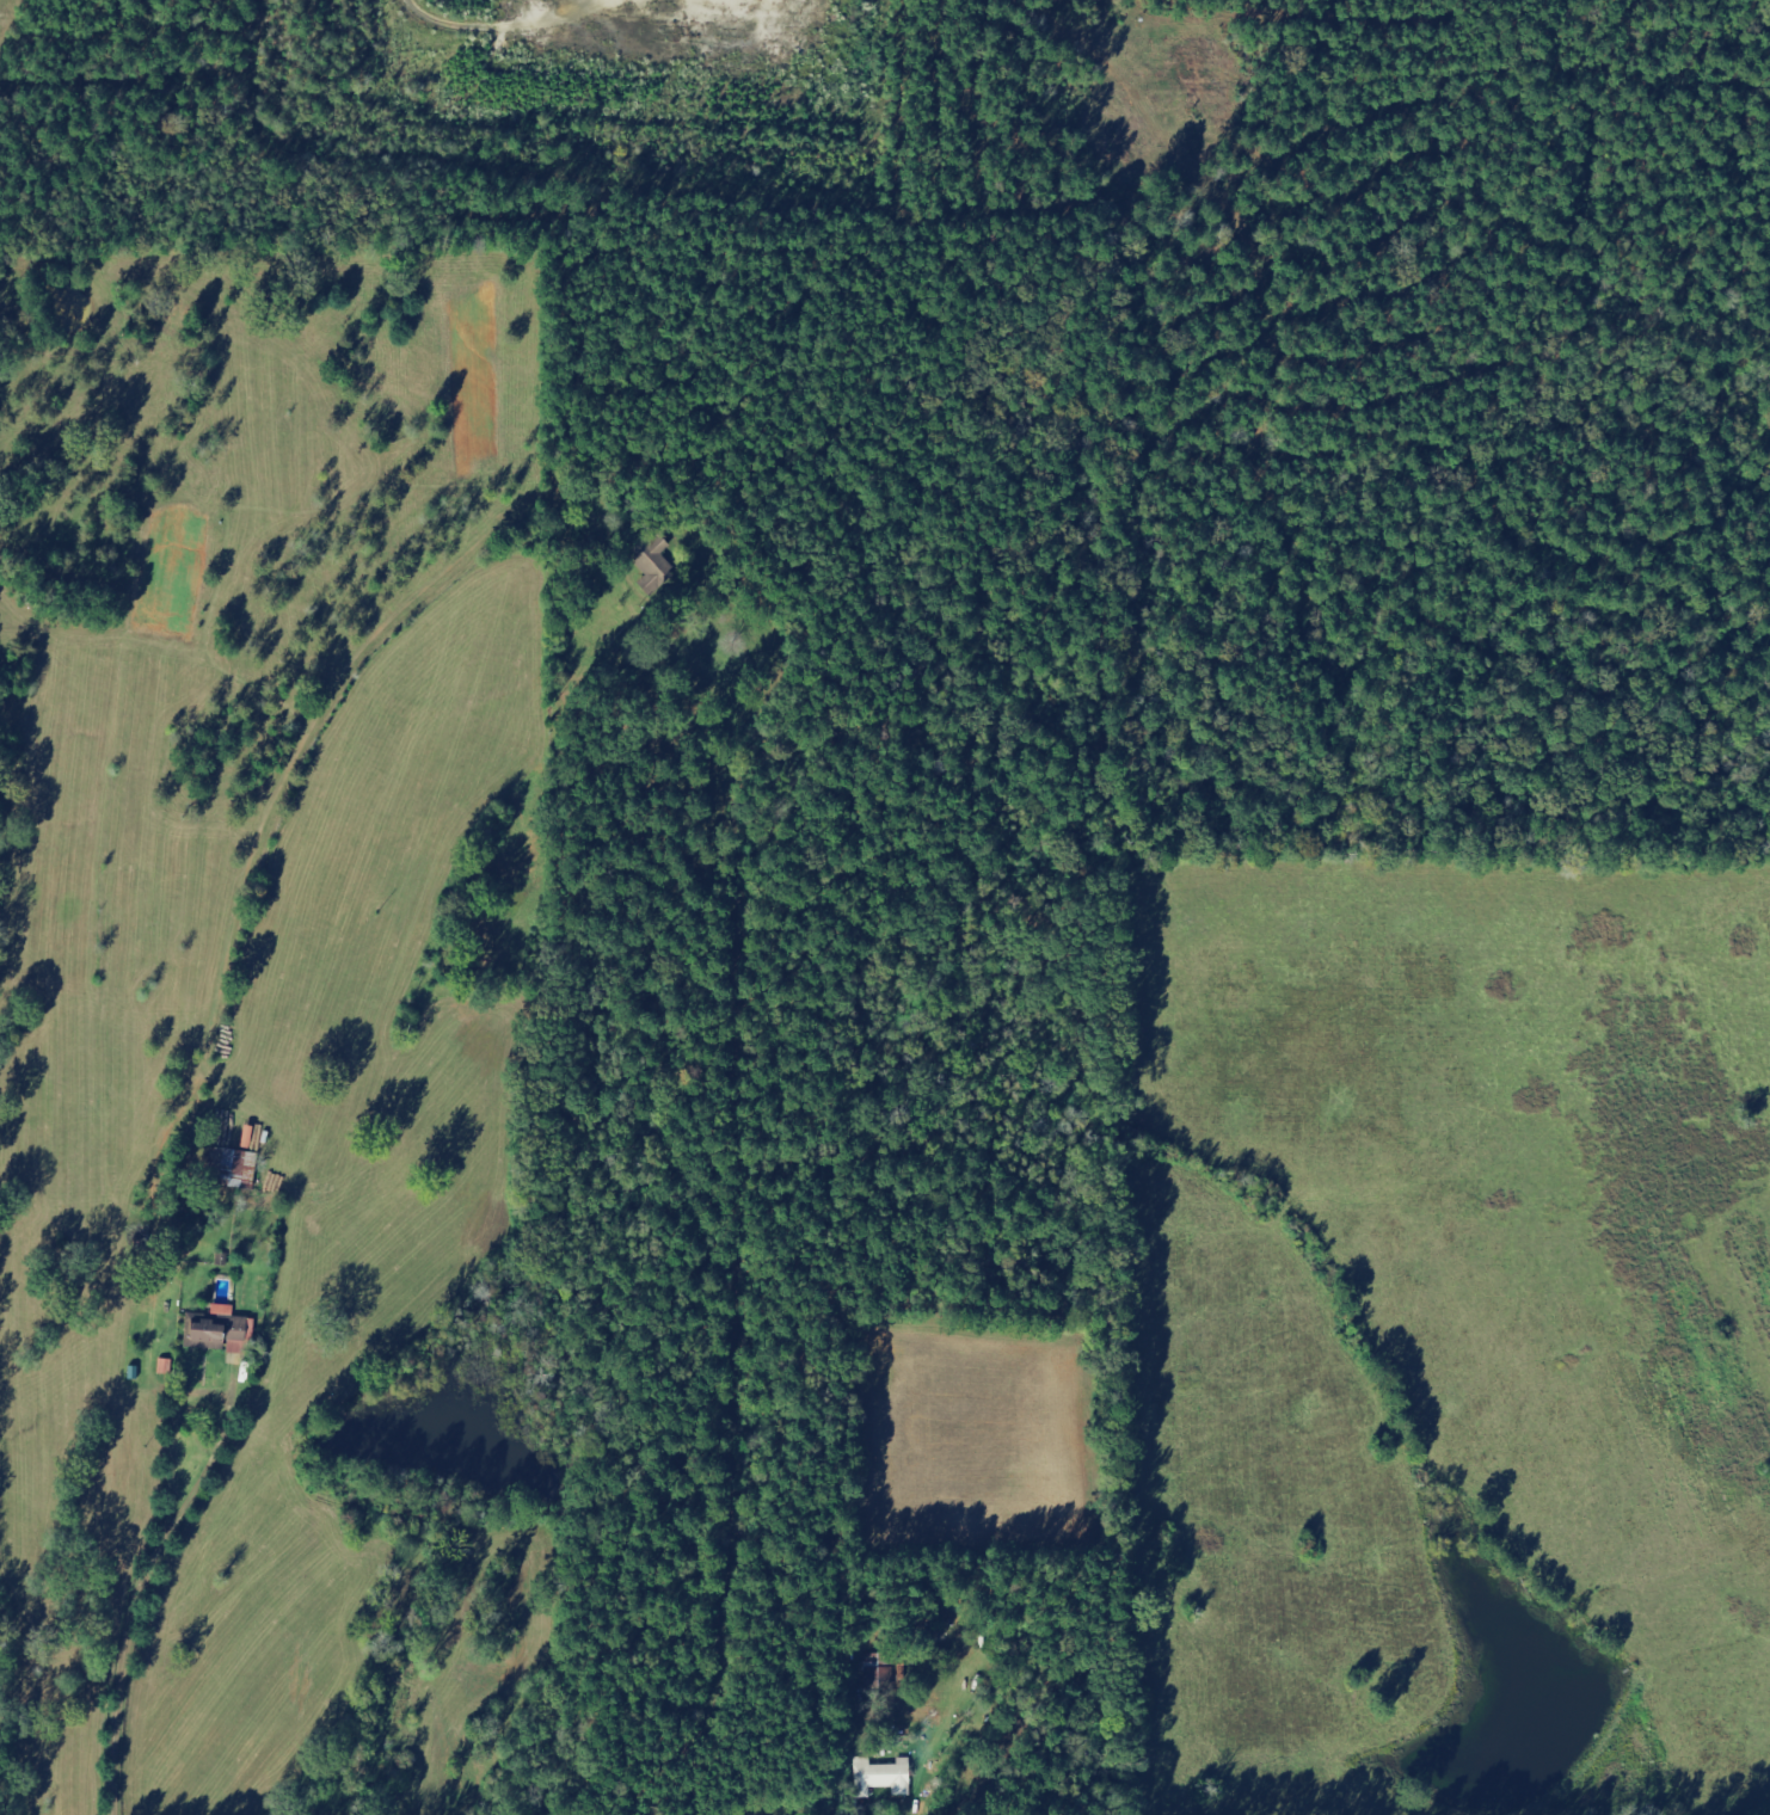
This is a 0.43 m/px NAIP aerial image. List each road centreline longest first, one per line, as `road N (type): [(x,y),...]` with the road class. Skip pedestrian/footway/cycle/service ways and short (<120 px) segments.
road 1 (residential): [(647,1814),(687,1509),(609,1372),(486,1282)]
road 2 (residential): [(78,1814),(35,1685),(0,1634)]

